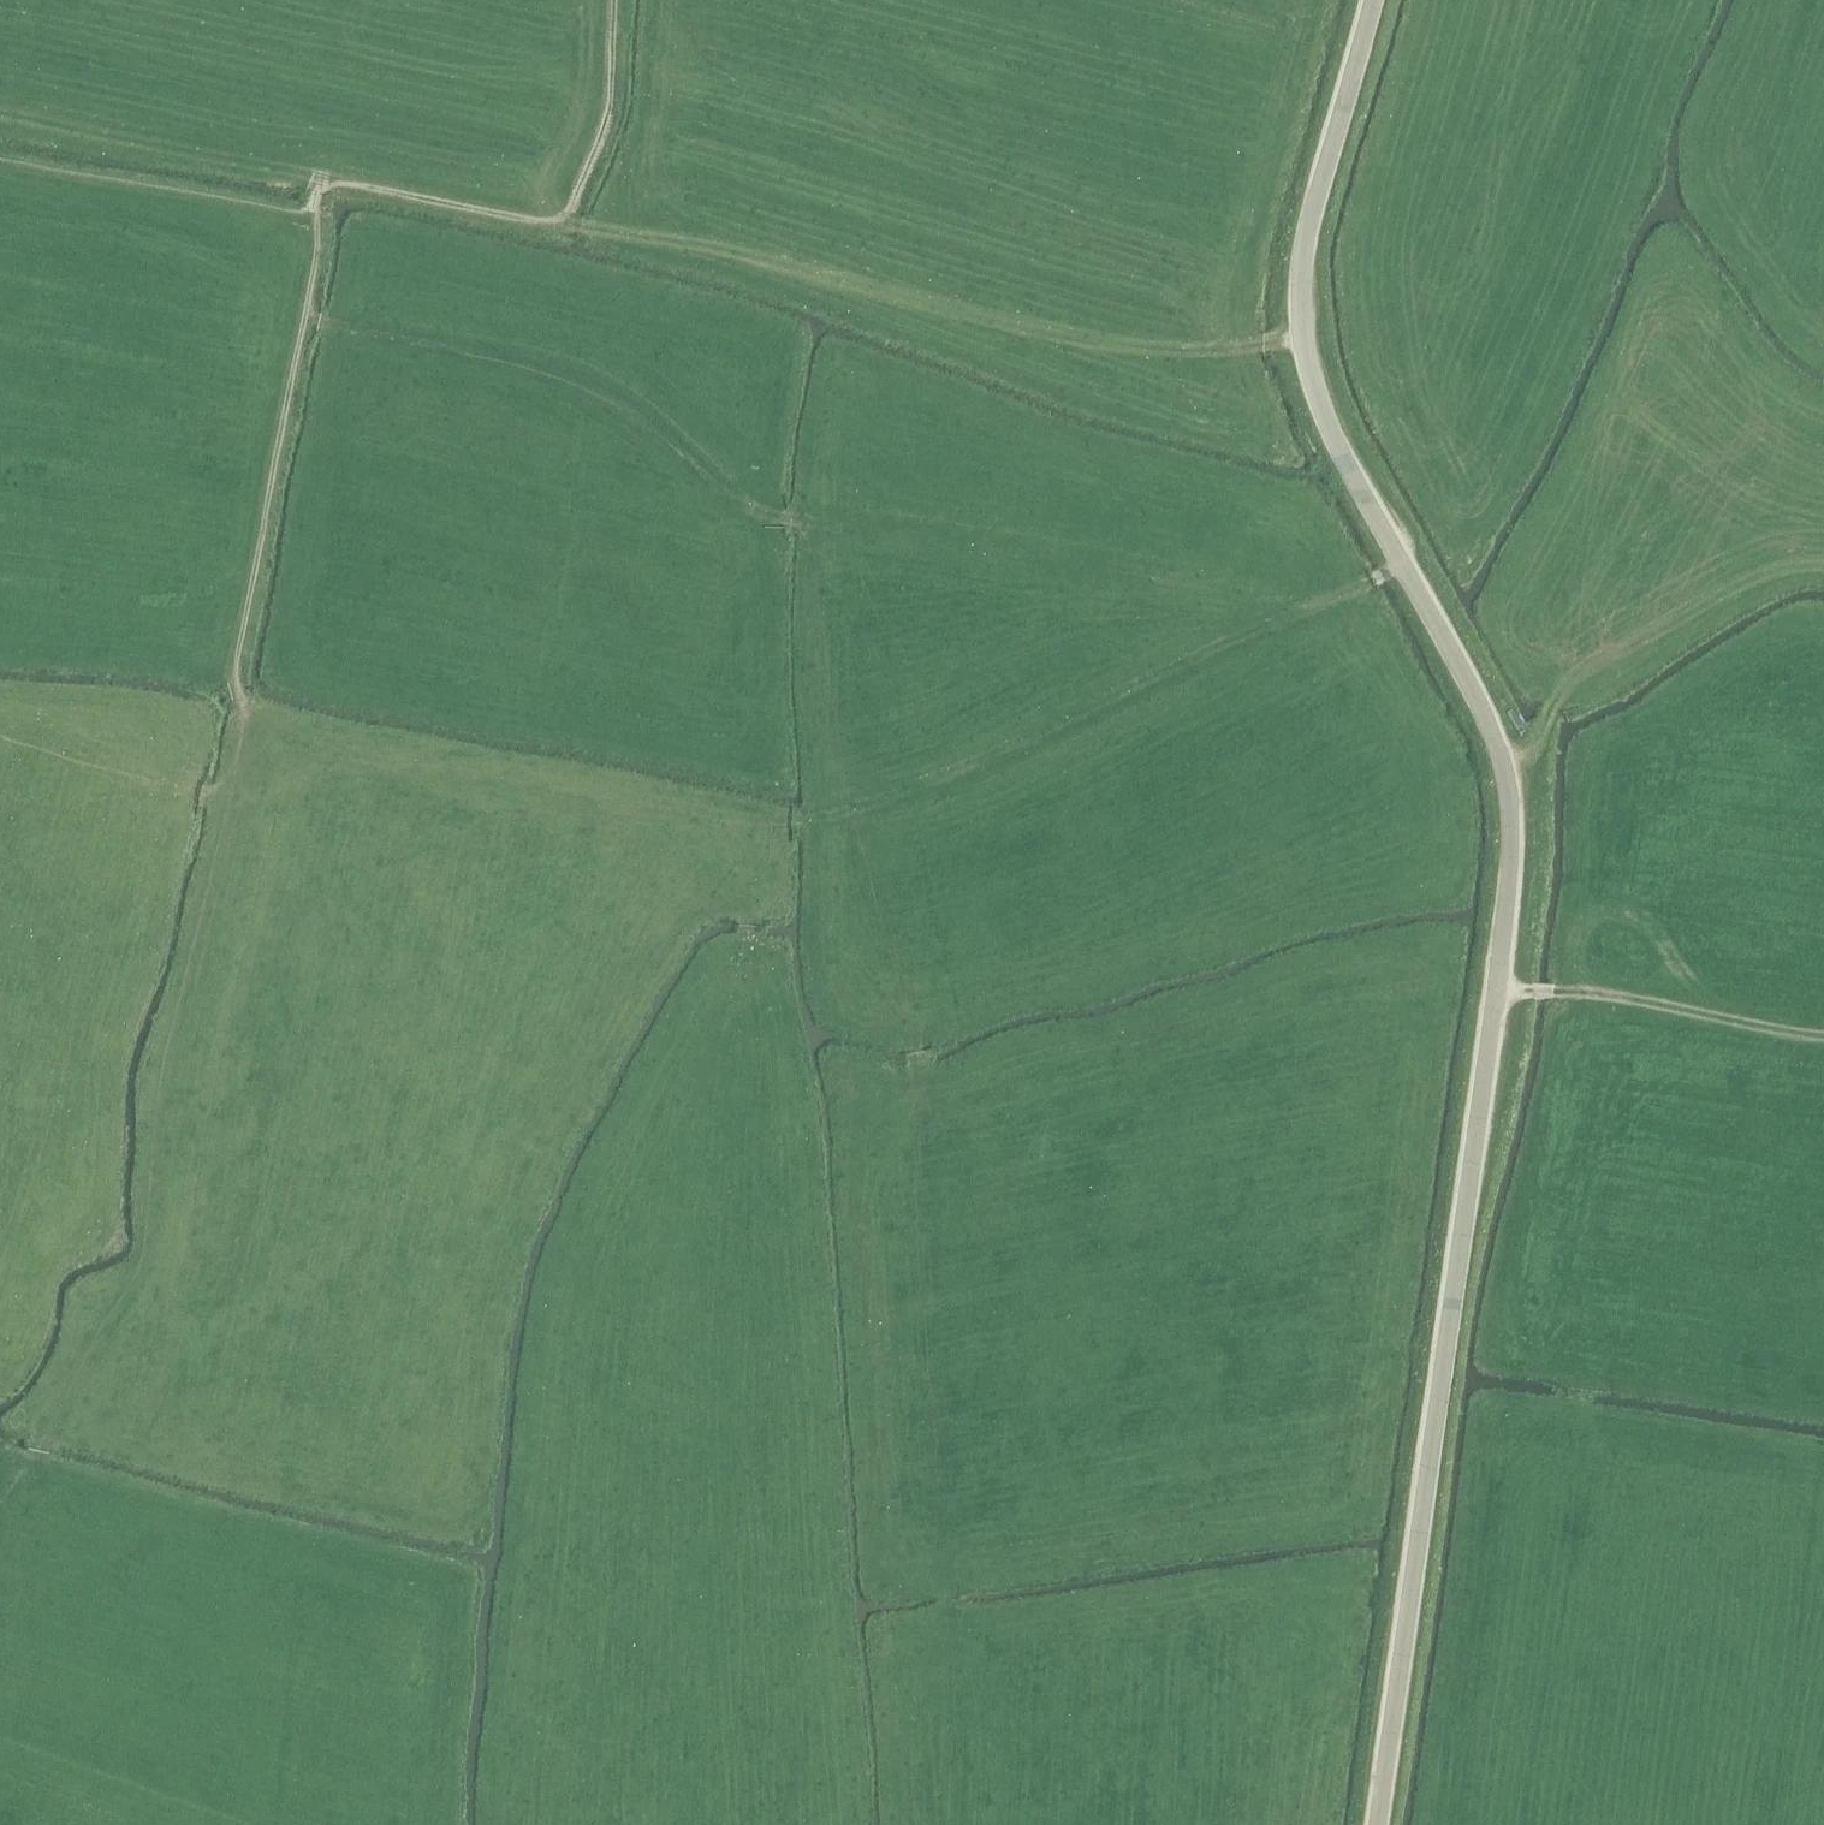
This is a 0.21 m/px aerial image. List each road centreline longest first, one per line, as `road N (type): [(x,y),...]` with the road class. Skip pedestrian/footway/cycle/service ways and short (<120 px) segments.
road 1 (unclassified): [(1377,1824),(1513,850),(1500,746),(1328,420),(1304,336),(1306,245),(1374,0)]
road 2 (track): [(616,0),(603,127),(587,177),(558,221),(340,182),(324,184),(314,212)]

